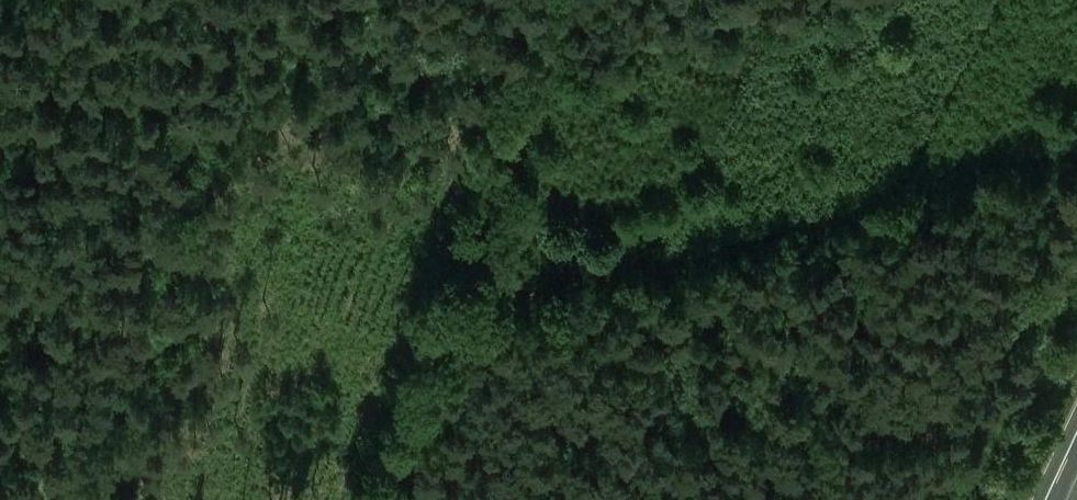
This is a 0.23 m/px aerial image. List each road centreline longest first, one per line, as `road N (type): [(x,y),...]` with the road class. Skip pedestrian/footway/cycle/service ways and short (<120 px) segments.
road 1 (unclassified): [(378,499),(564,0)]

